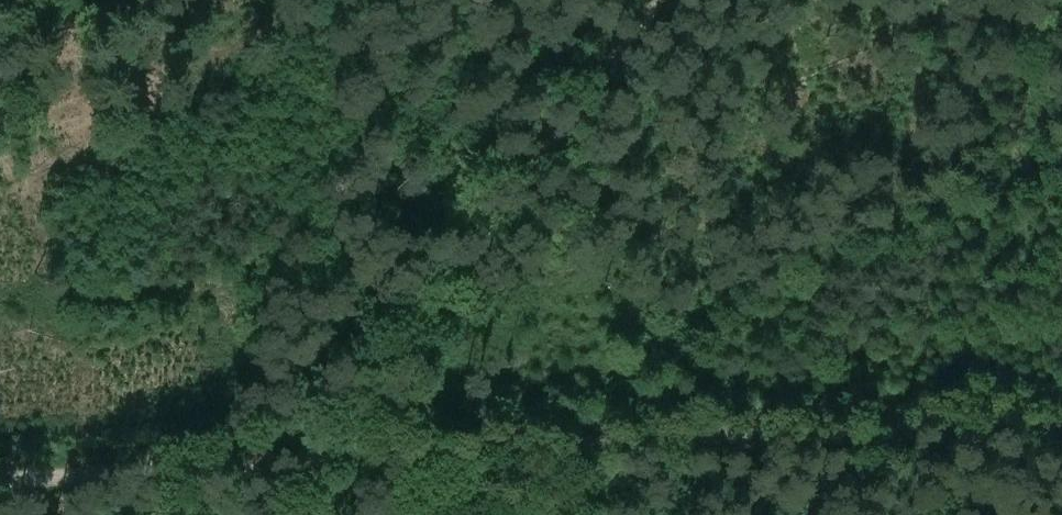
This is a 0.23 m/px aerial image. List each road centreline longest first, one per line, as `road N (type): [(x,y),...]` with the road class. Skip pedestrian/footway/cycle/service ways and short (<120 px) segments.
road 1 (track): [(0,481),(1061,412)]
road 2 (track): [(322,459),(663,0)]

